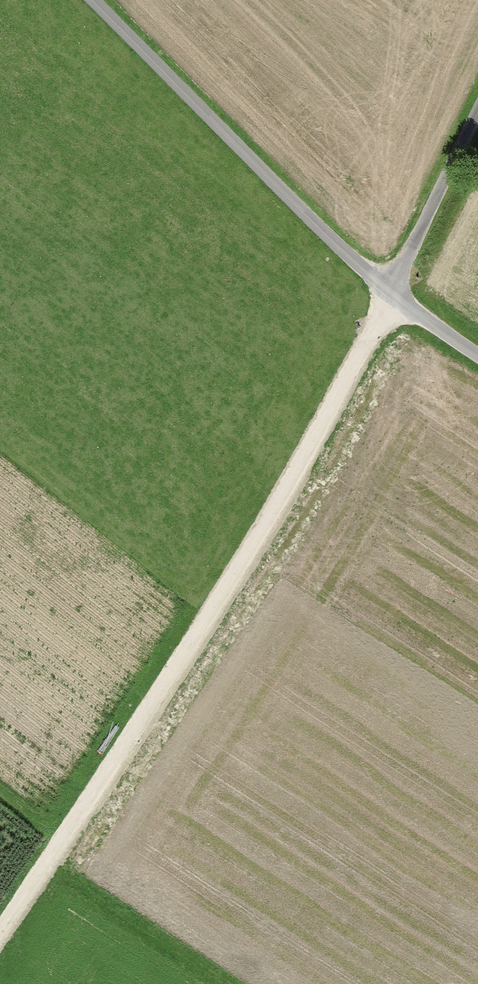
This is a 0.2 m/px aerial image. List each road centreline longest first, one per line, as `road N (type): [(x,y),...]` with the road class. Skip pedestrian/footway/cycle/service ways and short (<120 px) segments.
road 1 (track): [(0,931),(311,445),(390,296)]
road 2 (residential): [(91,0),(327,238),(390,296),(477,358)]
road 3 (track): [(46,860),(234,983)]

